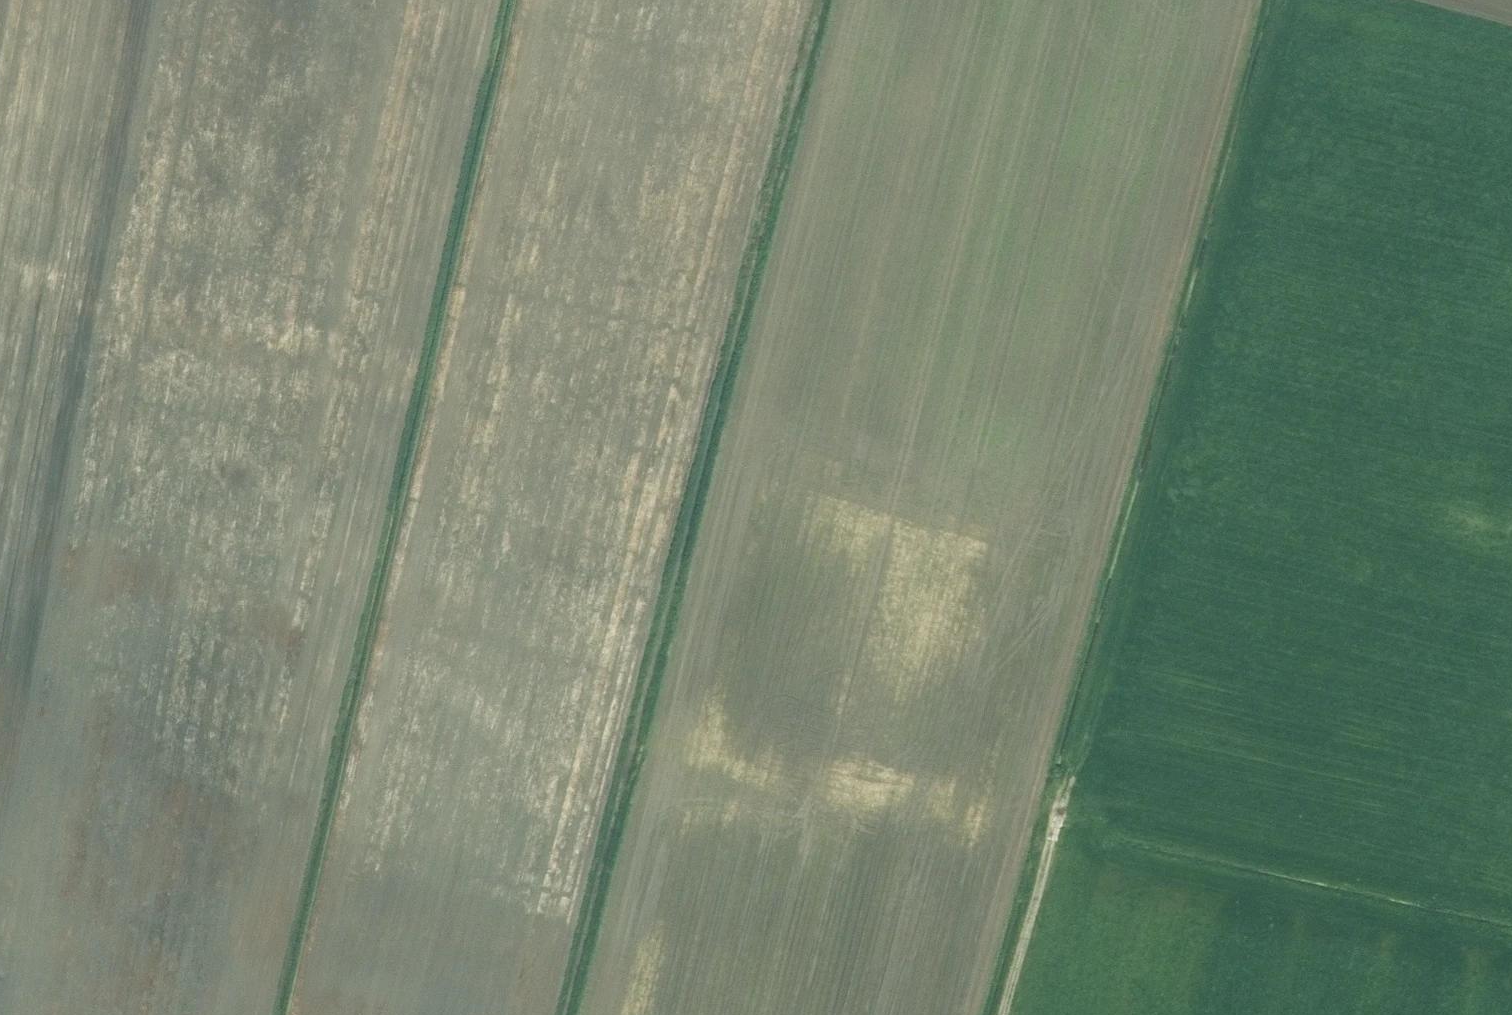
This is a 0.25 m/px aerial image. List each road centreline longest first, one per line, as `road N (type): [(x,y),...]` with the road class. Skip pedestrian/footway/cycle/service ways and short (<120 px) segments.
road 1 (track): [(1002,1014),(1064,789)]

